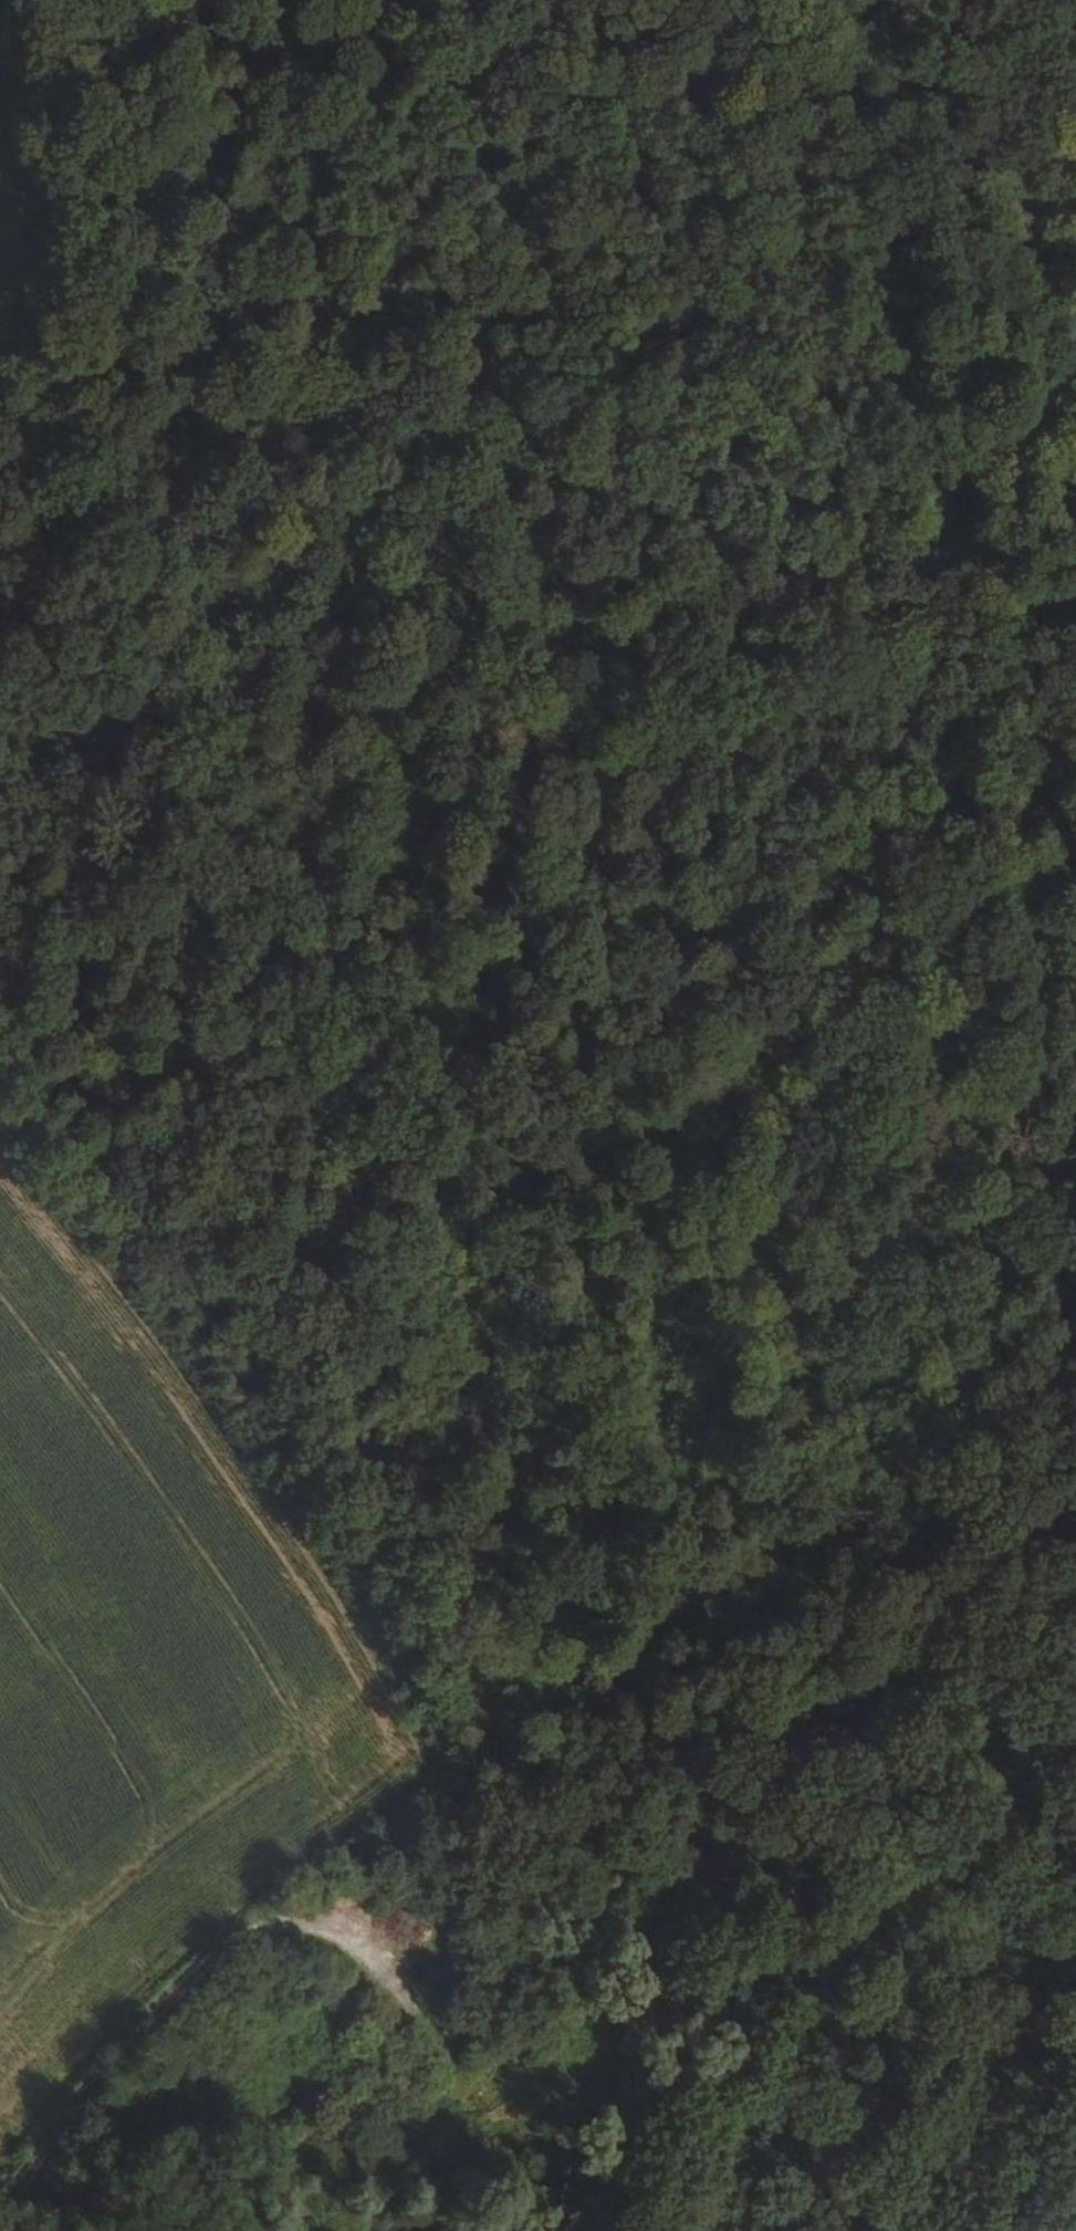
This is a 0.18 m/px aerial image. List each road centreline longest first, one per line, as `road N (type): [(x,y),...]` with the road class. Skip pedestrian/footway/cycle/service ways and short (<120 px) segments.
road 1 (track): [(1075,794),(1039,755),(928,581),(910,0)]
road 2 (track): [(444,2070),(357,1950),(325,1928),(290,1924),(230,1940),(0,2202)]

